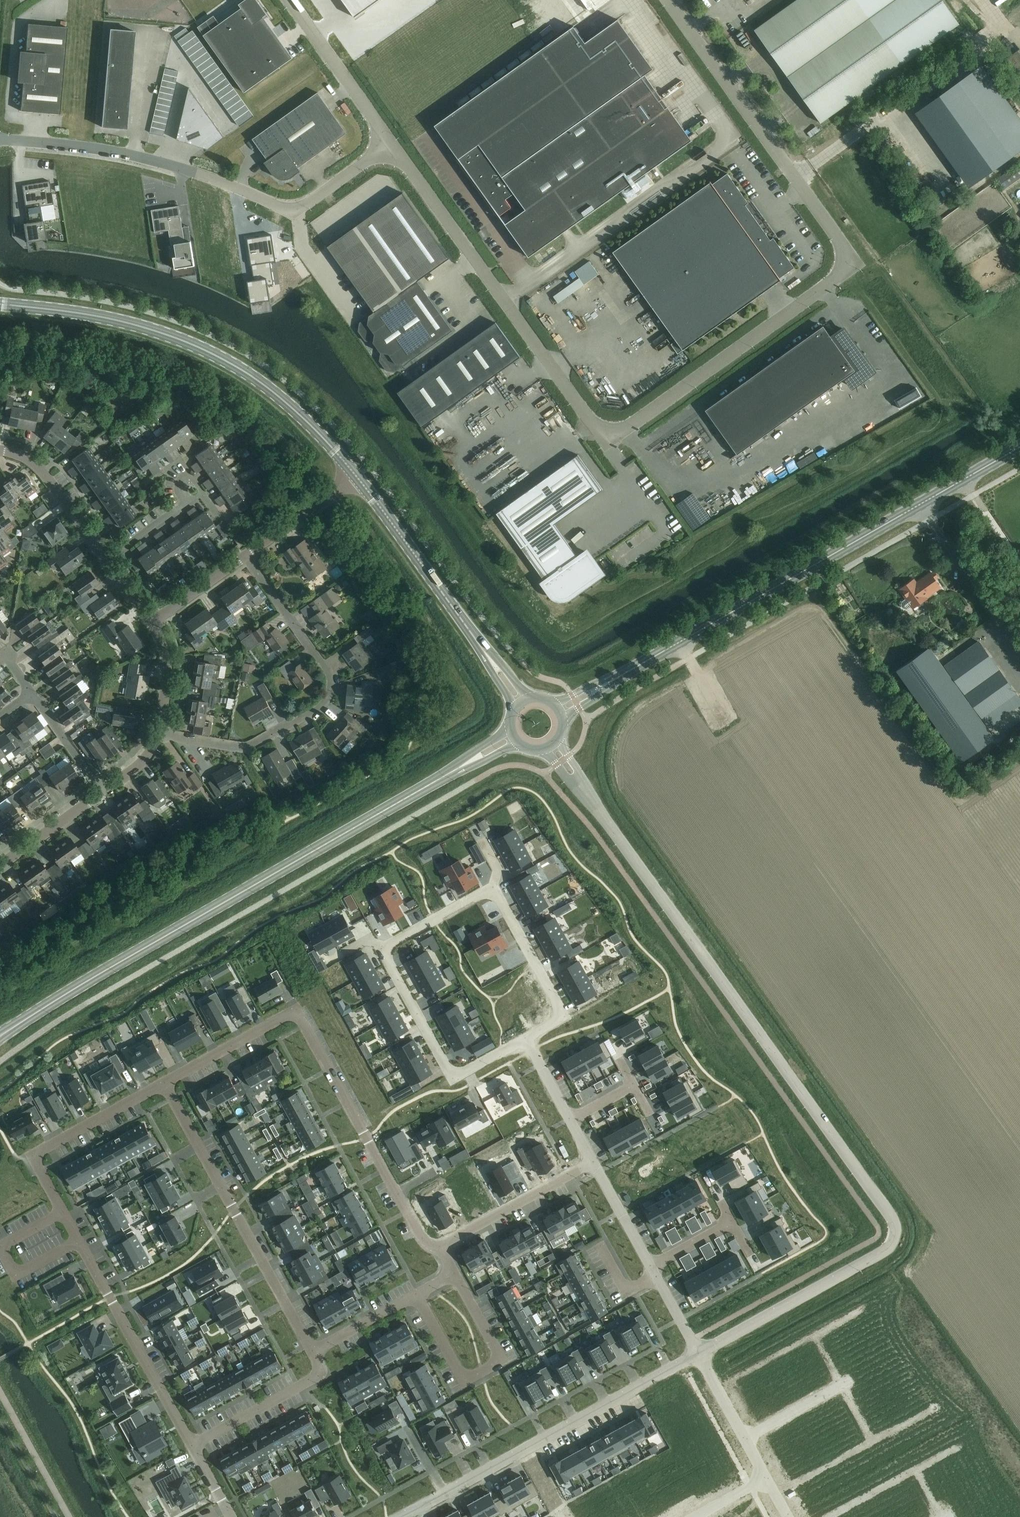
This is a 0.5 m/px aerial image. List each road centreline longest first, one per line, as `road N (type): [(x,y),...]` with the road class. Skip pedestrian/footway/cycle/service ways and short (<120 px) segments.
road 1 (unclassified): [(846,259),(836,279),(623,432),(602,429),(390,142)]
road 2 (tertiary): [(582,788),(889,1210),(896,1236)]
road 3 (secondary): [(0,1037),(463,765)]
road 4 (residential): [(526,1038),(454,1078),(383,949),(493,887),(563,1017)]
road 5 (residential): [(192,1446),(31,1156),(165,1082)]
road 6 (secondary): [(606,684),(1019,449)]
road 7 (residential): [(165,1082),(297,1010),(423,1239),(441,1247)]
road 8 (unclassified): [(390,142),(295,212),(128,154),(0,139)]
road 9 (secondary): [(356,477),(298,412),(252,375),(194,346),(110,319),(0,303)]
road 10 (residential): [(159,735),(246,747),(324,703),(324,665),(246,556)]
road 11 (unclassified): [(846,259),(670,0)]
road 12 (residential): [(313,1350),(165,1082)]
road 13 (residential): [(454,1272),(501,1360),(465,1379),(416,1295)]
road 14 (tertiary): [(699,1351),(888,1249),(896,1236)]
road 15 (secondary): [(488,657),(356,477)]
road 16 (tertiary): [(524,1448),(699,1351)]
road 17 (residential): [(192,1446),(324,1373),(313,1350)]
road 18 (unclassified): [(390,142),(288,0)]
road 19 (residential): [(594,1163),(441,1247)]
road 20 (residential): [(106,559),(36,462),(0,451)]
road 21 (residential): [(246,556),(356,477)]
road 22 (residential): [(0,864),(103,791)]
road 23 (residential): [(103,791),(32,693)]

